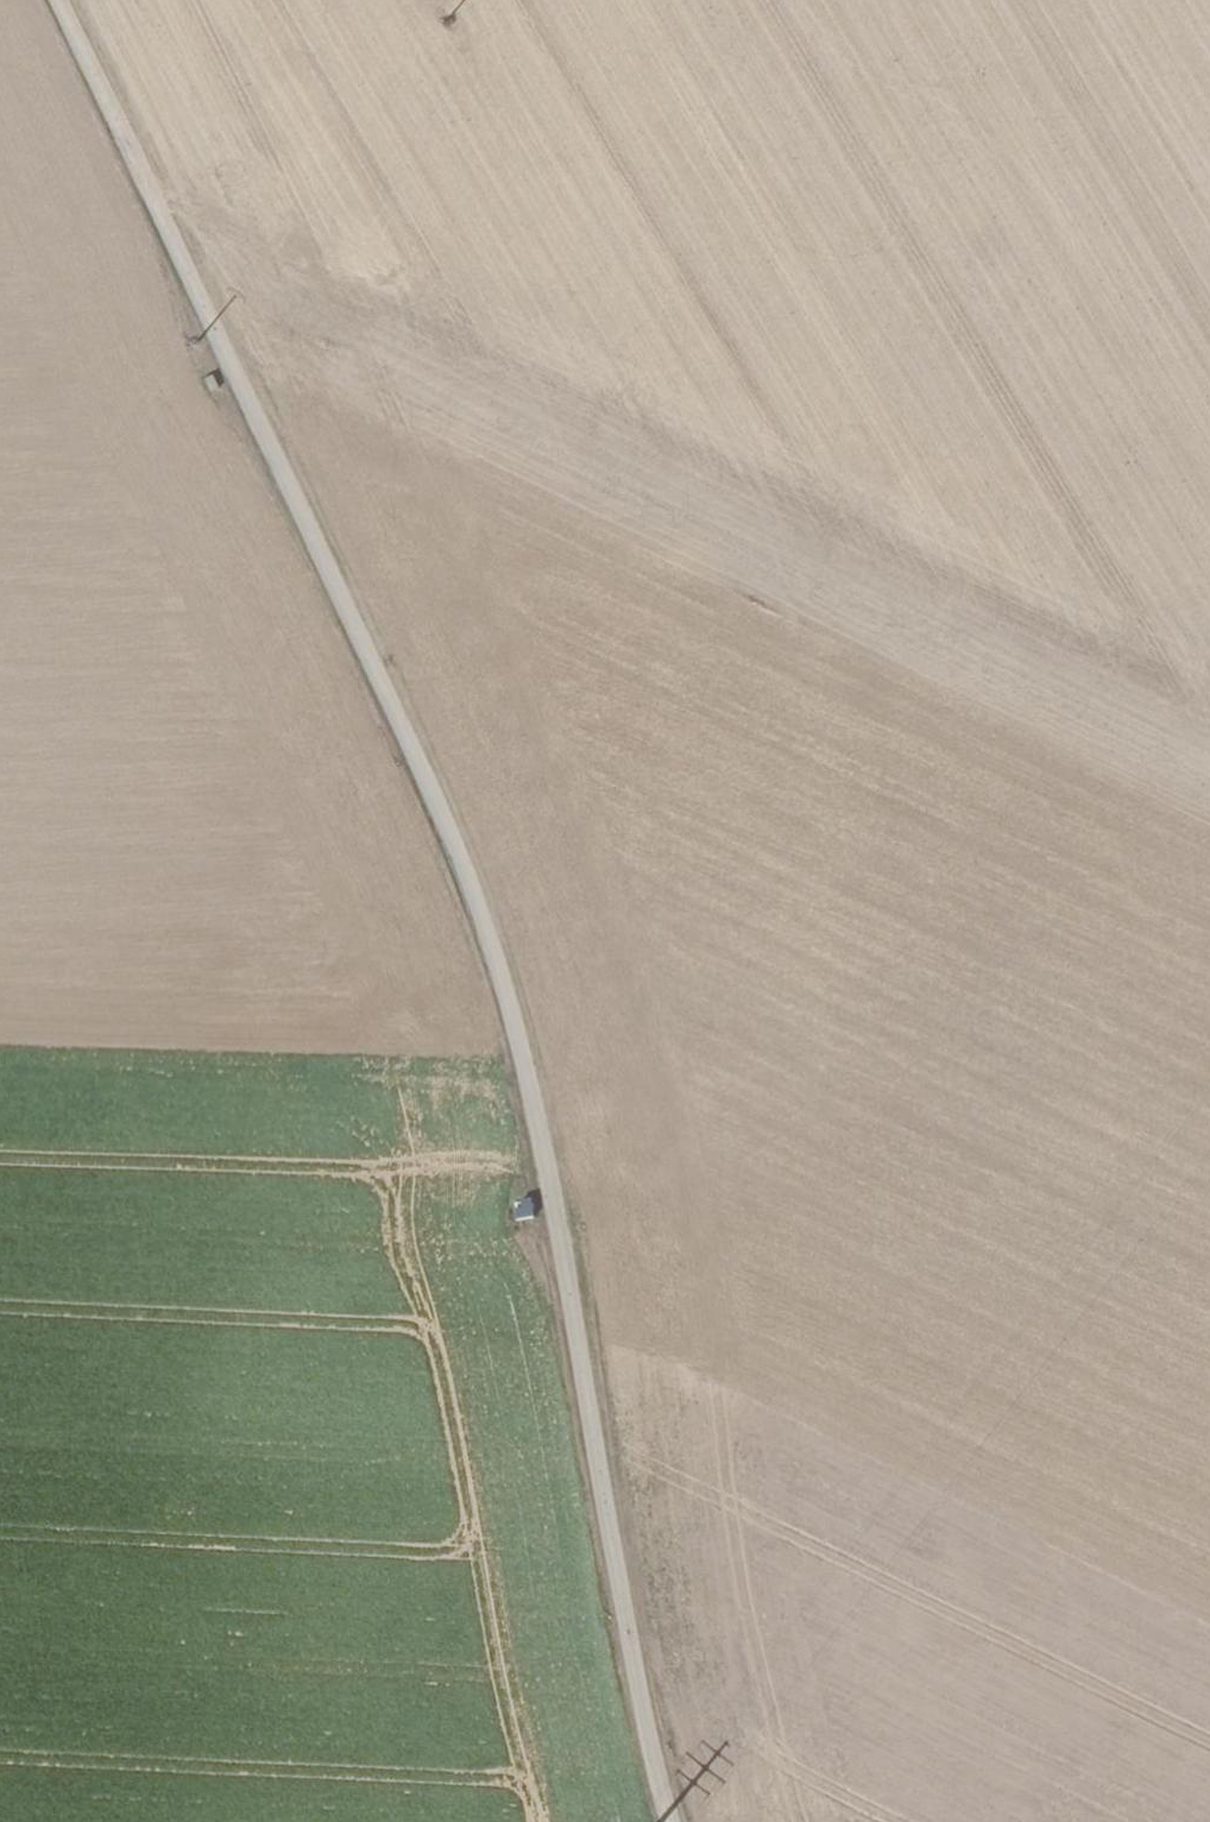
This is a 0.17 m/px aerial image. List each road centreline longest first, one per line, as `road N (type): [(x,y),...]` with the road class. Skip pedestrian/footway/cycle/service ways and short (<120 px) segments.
road 1 (track): [(676,1821),(642,1686),(587,1352),(468,875),(408,722),(57,0)]

